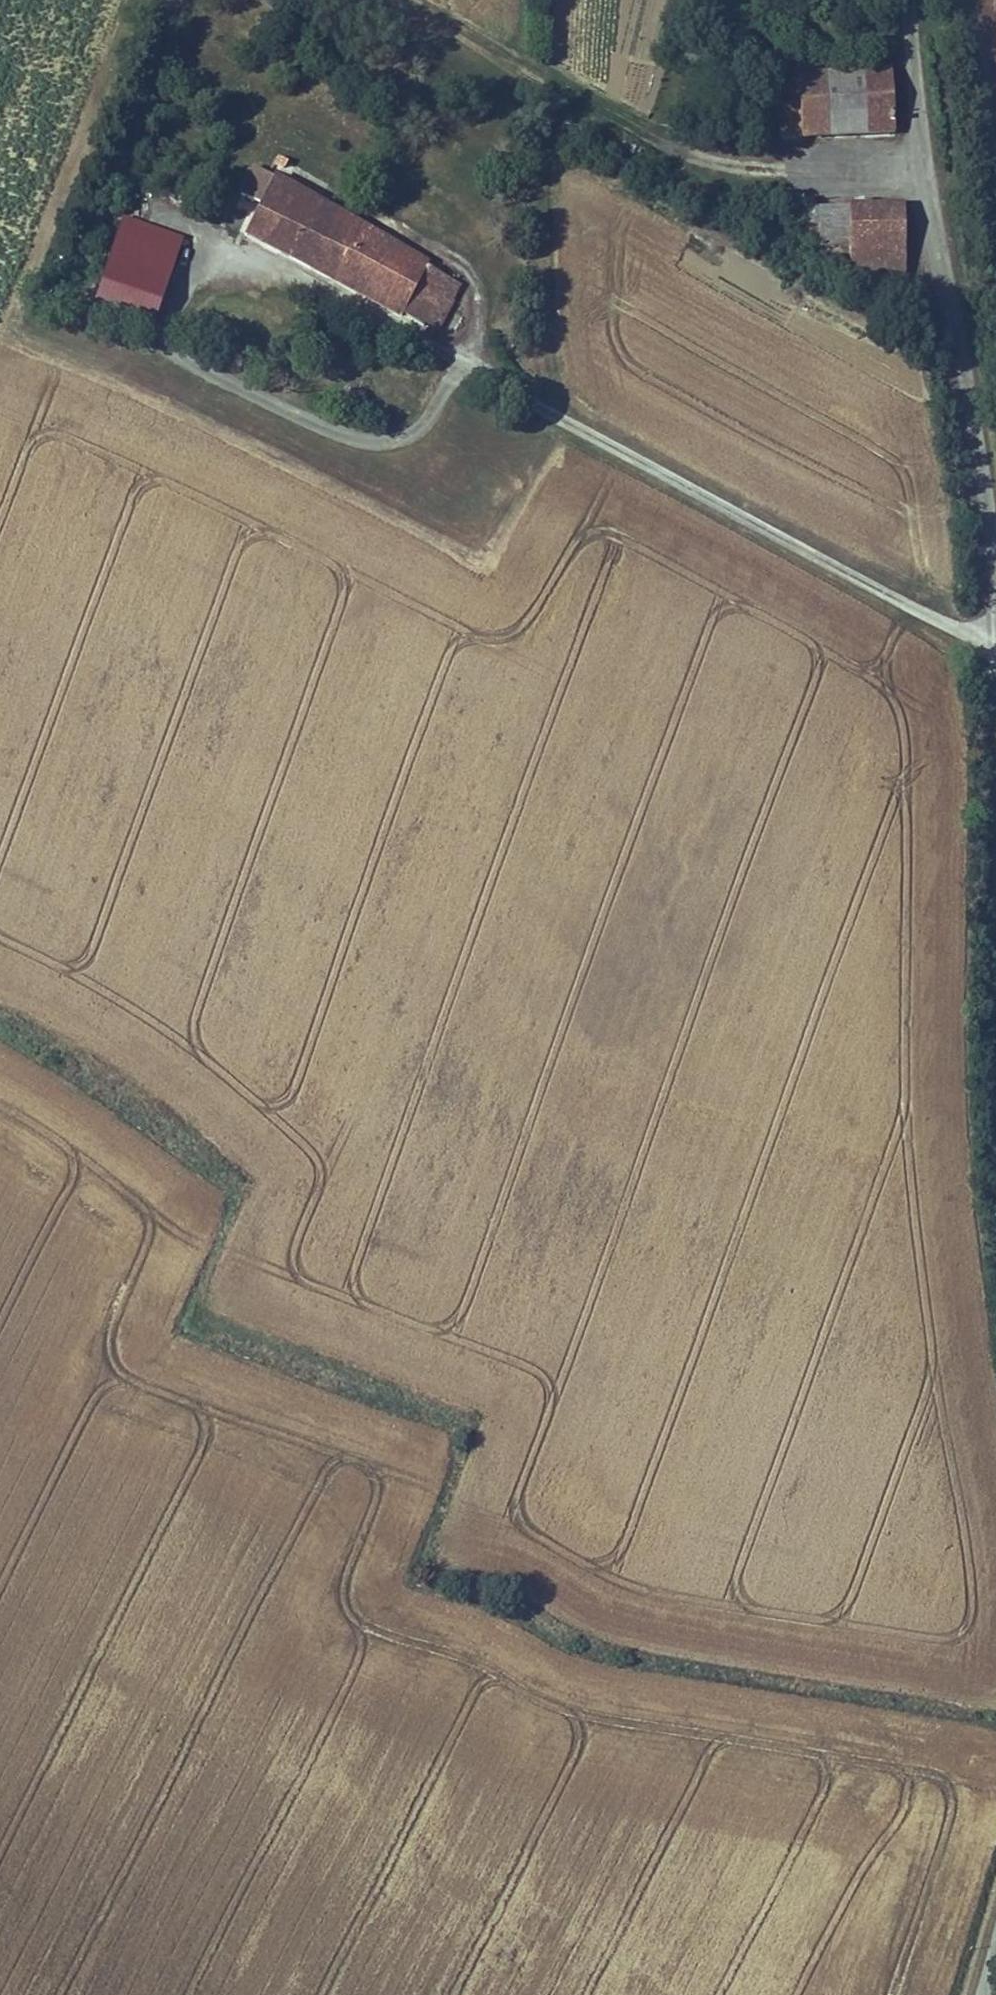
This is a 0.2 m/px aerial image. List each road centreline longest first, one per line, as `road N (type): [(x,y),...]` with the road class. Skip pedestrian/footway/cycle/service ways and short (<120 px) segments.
road 1 (unclassified): [(904,0),(995,616)]
road 2 (track): [(930,175),(768,175),(696,160),(418,0)]

